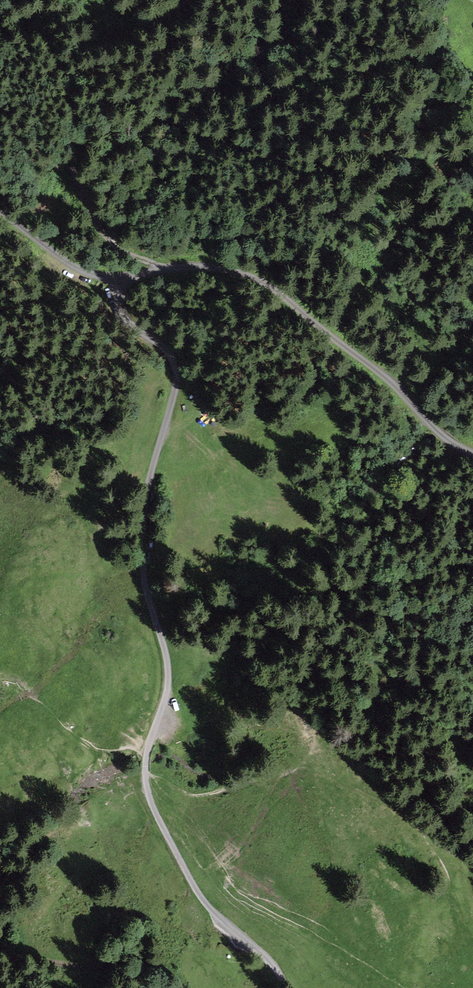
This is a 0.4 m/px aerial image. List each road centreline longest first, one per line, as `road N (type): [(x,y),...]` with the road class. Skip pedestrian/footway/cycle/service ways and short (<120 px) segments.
road 1 (track): [(121,278),(127,319),(172,359),(178,393),(149,480),(144,579),(166,656),(166,695),(148,745),(145,785),(203,903),(287,987)]
road 2 (unclassified): [(472,453),(448,446),(392,380),(262,283),(195,266),(121,278),(82,271),(0,212)]
road 3 (track): [(165,267),(114,244),(58,165),(65,104),(44,42),(7,0)]
road 4 (track): [(0,961),(90,967),(142,987)]

